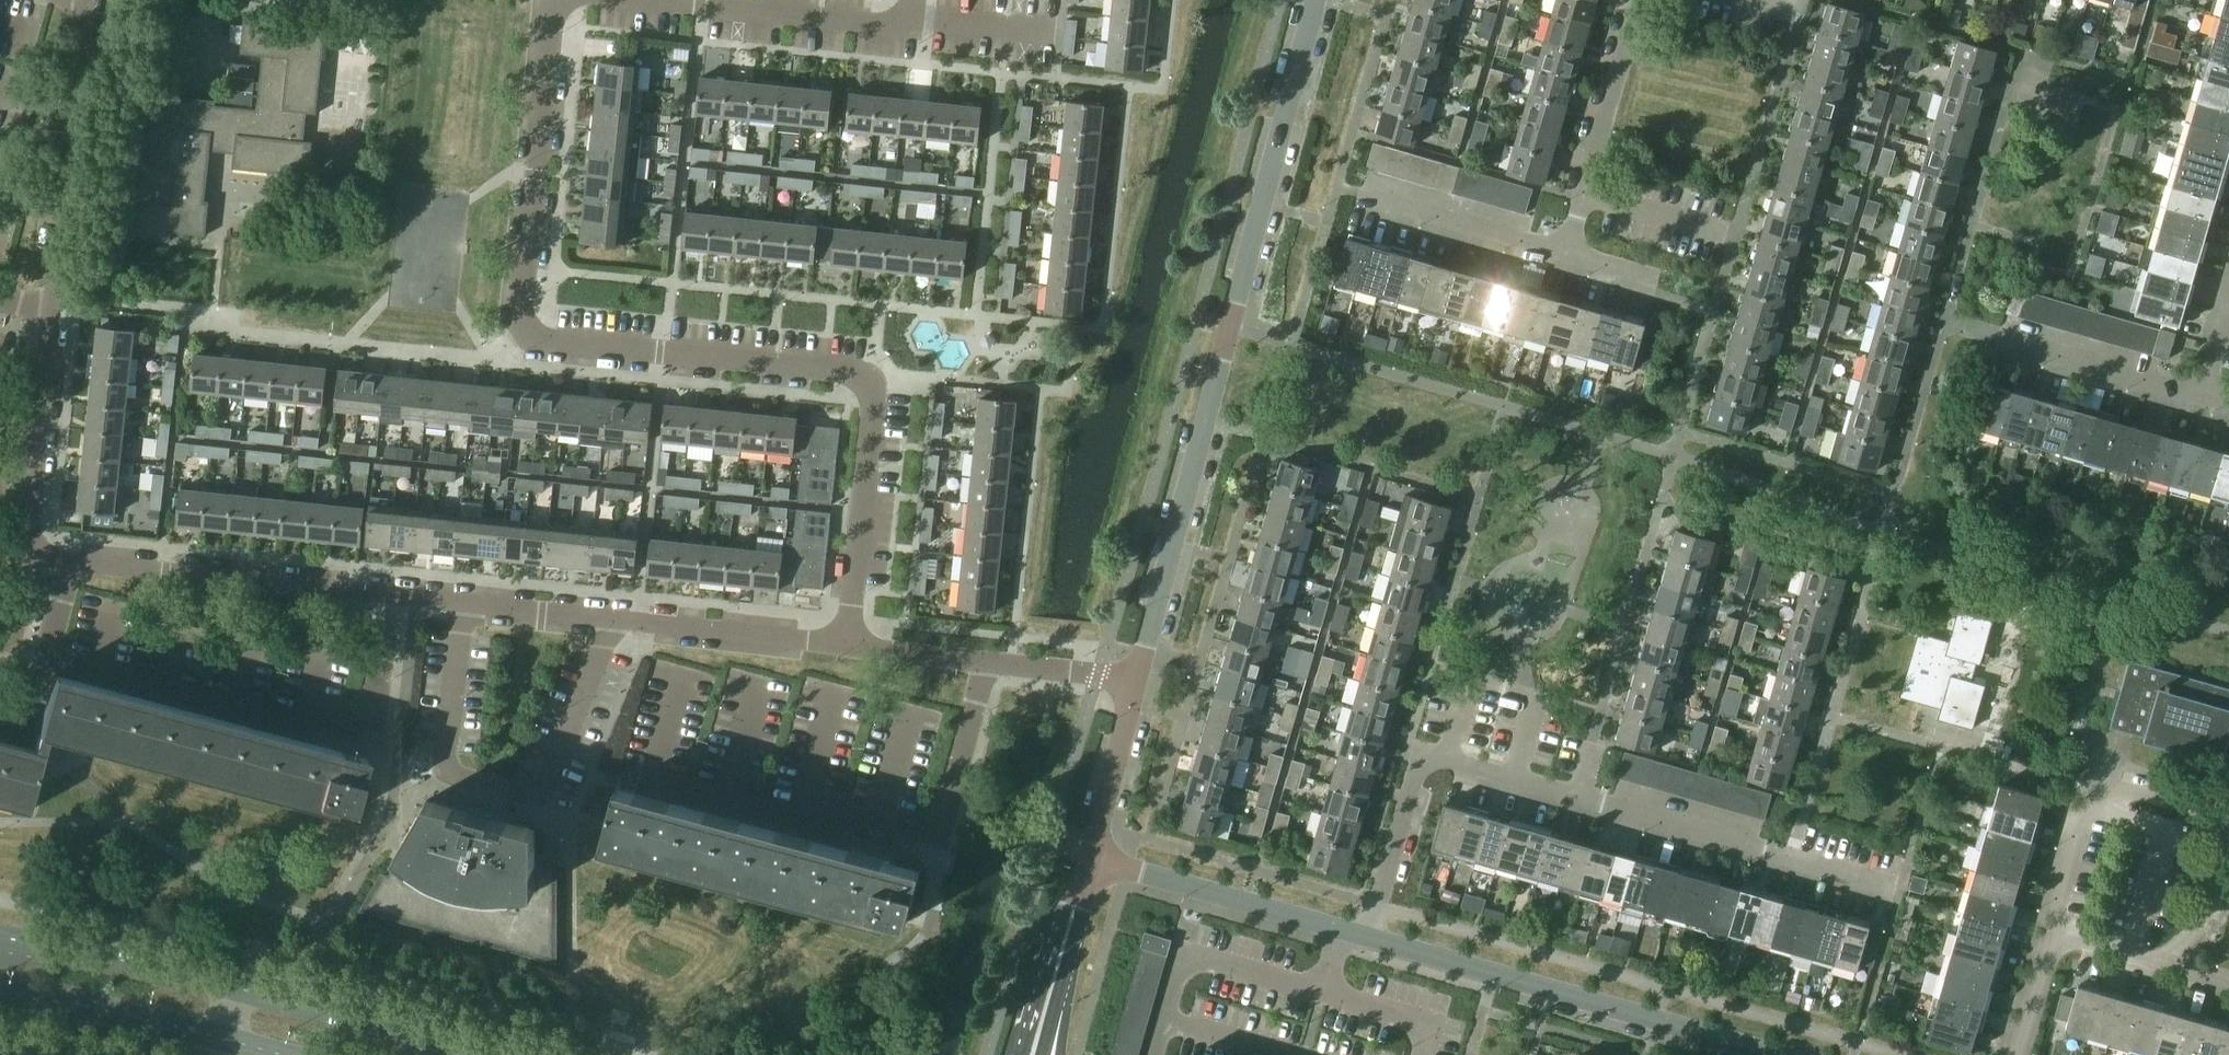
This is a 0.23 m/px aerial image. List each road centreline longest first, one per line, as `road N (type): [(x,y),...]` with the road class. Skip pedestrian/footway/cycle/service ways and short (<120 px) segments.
road 1 (residential): [(851,648),(876,375),(863,367),(554,342),(522,317),(563,0)]
road 2 (residential): [(1138,679),(1313,0)]
road 3 (residential): [(645,776),(780,811),(810,796),(924,822),(950,810),(991,661)]
road 4 (residential): [(461,606),(450,759),(459,776),(526,792),(546,782),(616,622)]
road 5 (residential): [(1776,1054),(1369,937)]
road 6 (residential): [(67,560),(461,606)]
road 7 (residential): [(1369,937),(1417,753),(1576,794)]
road 8 (residential): [(383,731),(236,703),(44,652)]
road 9 (residential): [(1904,892),(1576,794)]
road 10 (residential): [(60,300),(89,0)]
road 11 (residential): [(647,0),(891,26),(909,21),(915,0)]
road 12 (residential): [(67,560),(43,552),(31,535),(60,300)]
road 13 (residential): [(2203,393),(1943,324)]
road 14 (residential): [(2163,961),(2199,922),(2227,819),(2123,789)]
road 15 (residential): [(1564,252),(1637,0)]
road 16 (residential): [(1339,929),(1092,858)]
road 17 (secondary): [(473,1054),(237,989)]
road 18 (secondary): [(237,989),(120,960),(0,943)]
road 19 (residential): [(616,622),(851,648)]
road 20 (secondary): [(0,991),(213,1034)]
road 21 (residential): [(1363,193),(1564,252)]
road 22 (residential): [(1034,1054),(1092,858)]
road 23 (residential): [(1092,858),(1138,679)]
road 24 (residential): [(2048,930),(2087,805),(2123,789)]
road 25 (residential): [(461,606),(616,622)]
road 26 (residential): [(1138,679),(991,661)]
road 27 (residential): [(1323,990),(1181,950)]
road 28 (residential): [(1421,1054),(1431,1021),(1323,990)]
road 29 (residential): [(851,648),(991,661)]
road 30 (residential): [(2013,1054),(2048,930)]

